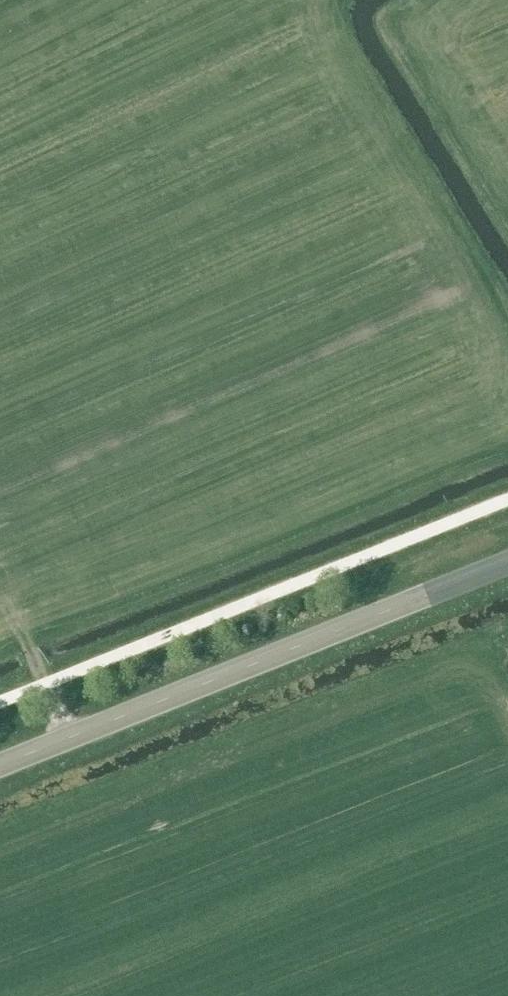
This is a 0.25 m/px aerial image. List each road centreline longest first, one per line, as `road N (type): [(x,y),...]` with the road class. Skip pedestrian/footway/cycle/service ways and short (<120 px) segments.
road 1 (secondary): [(0,766),(507,565)]

